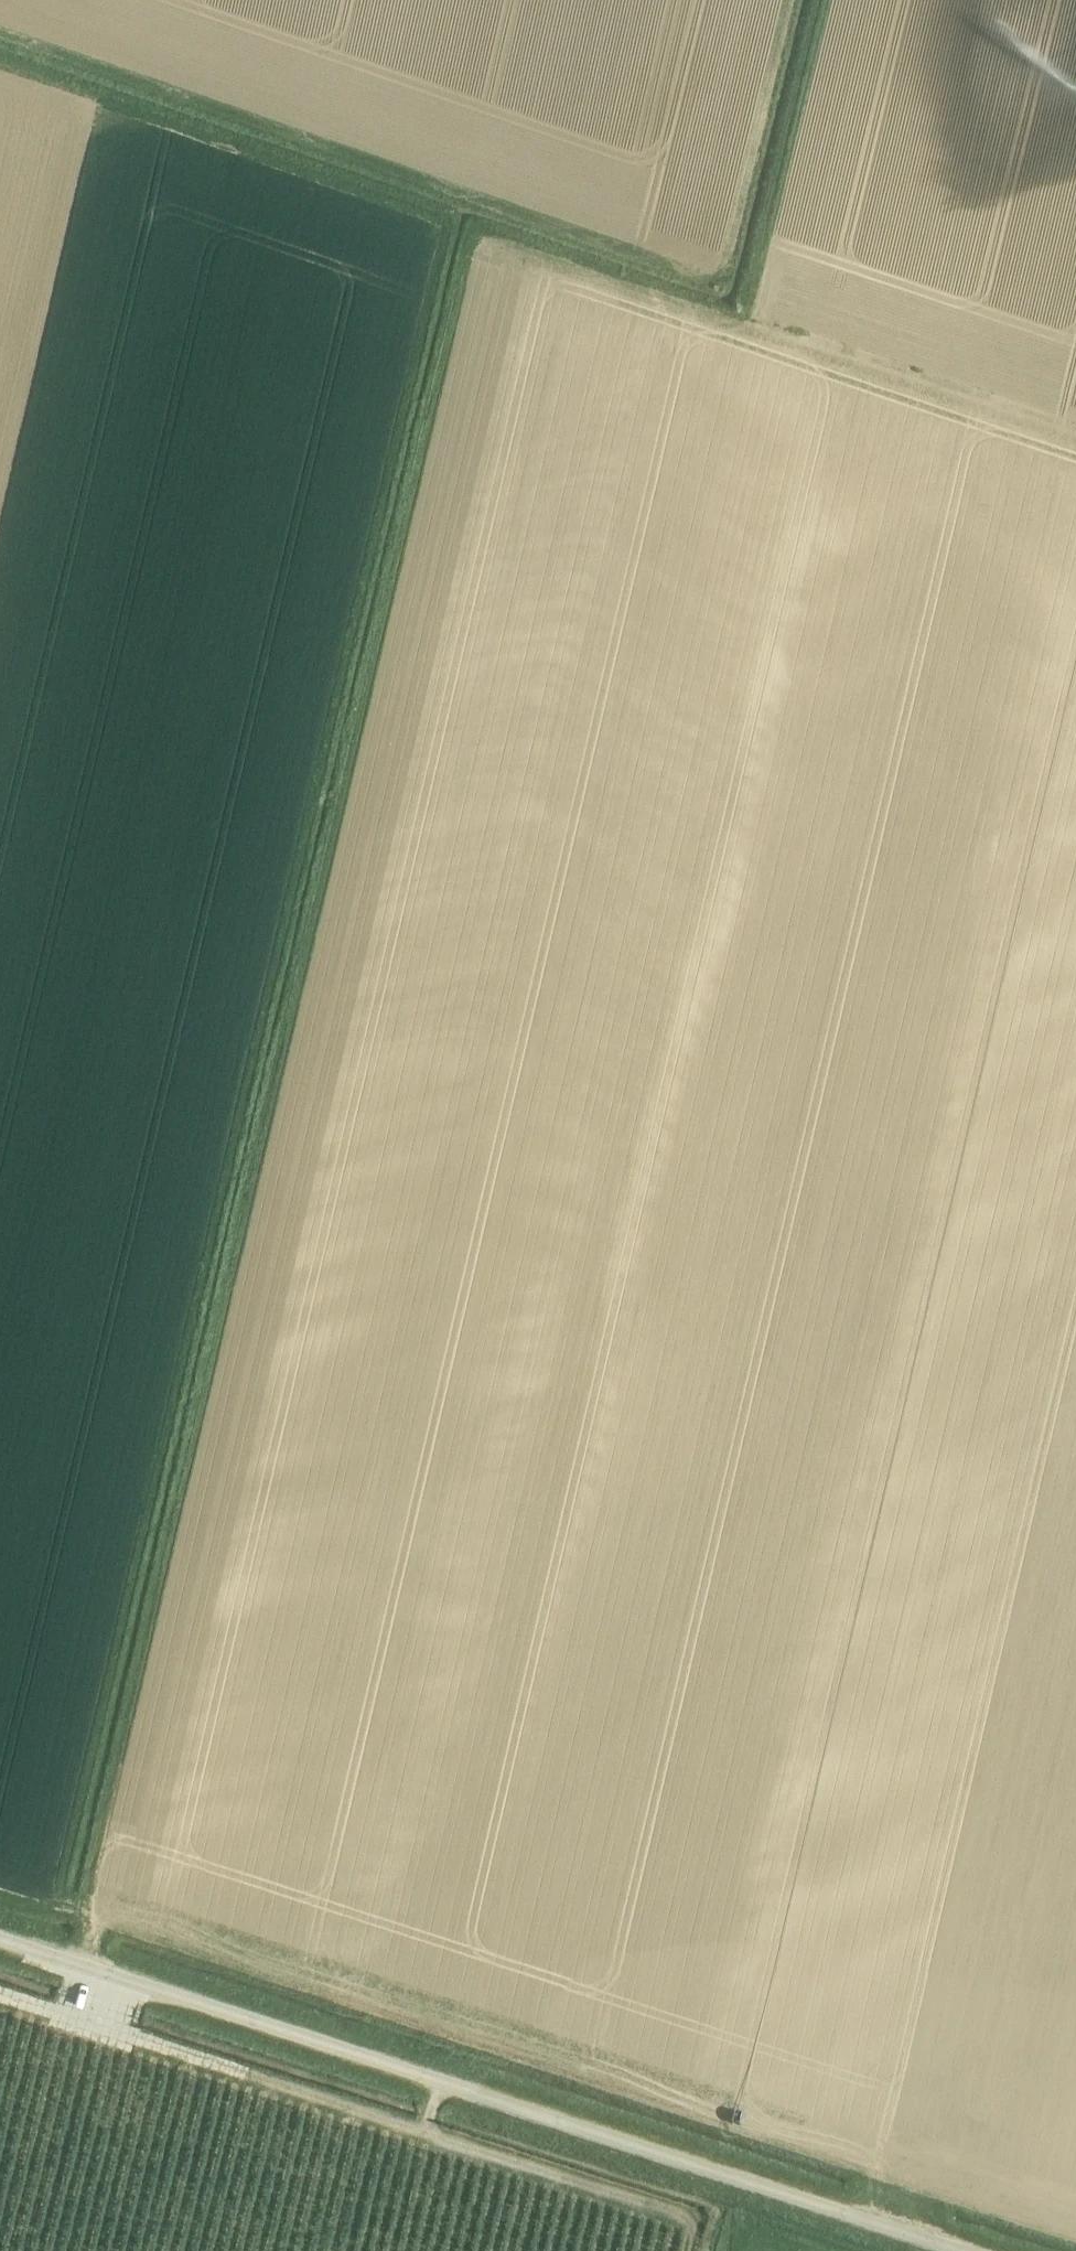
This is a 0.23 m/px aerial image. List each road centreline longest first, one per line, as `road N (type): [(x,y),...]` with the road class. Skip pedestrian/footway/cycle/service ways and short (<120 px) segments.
road 1 (unclassified): [(918,2250),(0,1951)]

